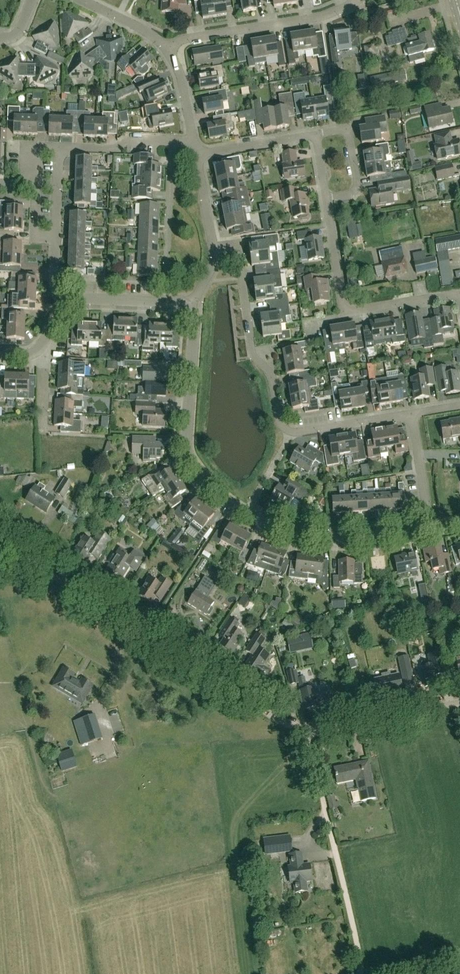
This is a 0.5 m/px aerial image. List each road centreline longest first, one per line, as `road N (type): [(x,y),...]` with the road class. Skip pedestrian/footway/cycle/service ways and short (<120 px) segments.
road 1 (residential): [(195,305),(185,441),(198,474),(218,494),(295,534),(350,539),(430,529)]
road 2 (residential): [(307,731),(0,542)]
road 3 (residential): [(412,415),(287,432),(278,424),(270,374),(253,357),(237,252),(215,254)]
road 4 (residential): [(356,973),(348,884),(307,731)]
road 5 (residential): [(459,297),(344,314),(326,202)]
road 6 (unclassified): [(168,51),(183,40),(333,15),(358,0)]
road 7 (unclassified): [(307,731),(459,701)]
road 8 (residential): [(63,313),(78,301),(195,305)]
road 9 (residential): [(326,202),(359,195),(348,130),(315,135)]
road 10 (residential): [(61,147),(192,141)]
road 11 (residential): [(315,135),(195,156)]

